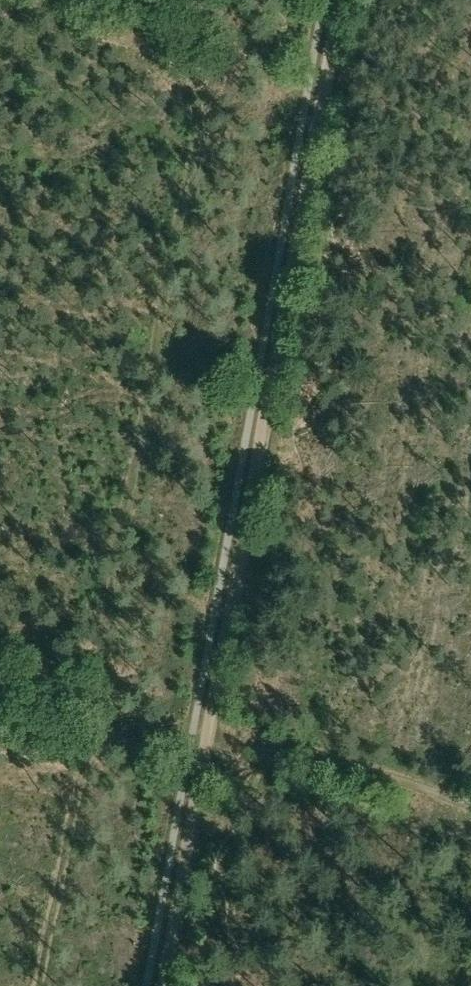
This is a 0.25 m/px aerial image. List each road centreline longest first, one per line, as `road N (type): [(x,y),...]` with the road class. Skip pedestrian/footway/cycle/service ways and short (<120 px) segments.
road 1 (track): [(251,0),(56,985)]
road 2 (track): [(162,985),(341,0)]

